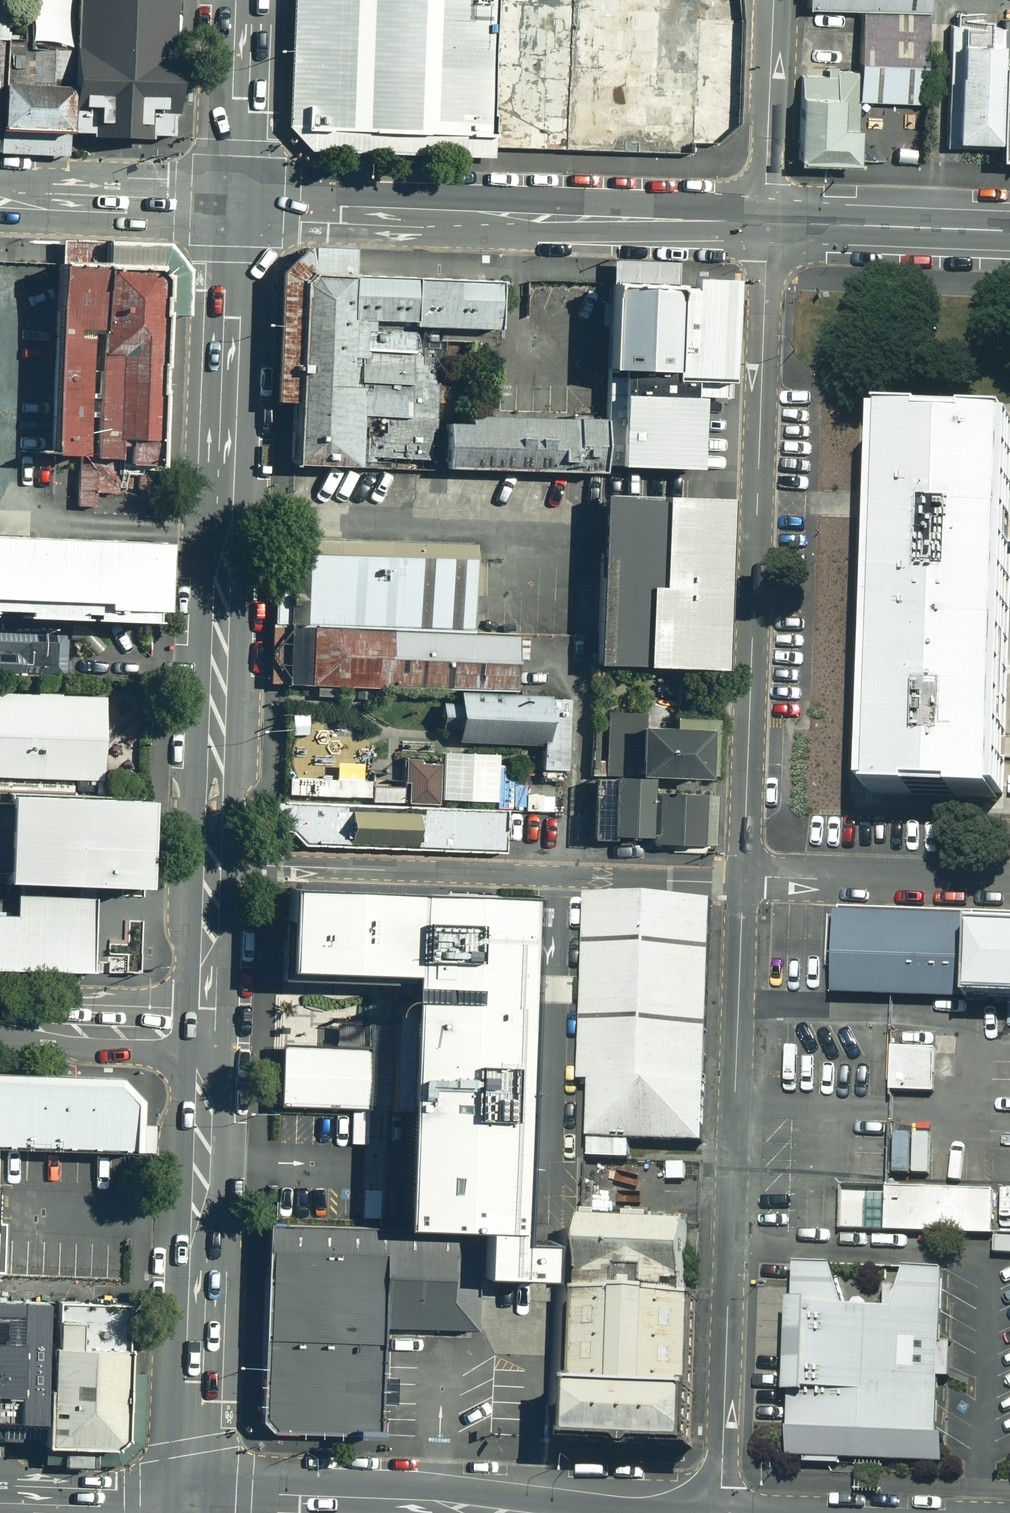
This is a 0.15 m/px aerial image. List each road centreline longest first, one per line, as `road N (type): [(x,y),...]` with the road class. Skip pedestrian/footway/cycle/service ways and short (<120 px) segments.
road 1 (tertiary): [(239,208),(213,865)]
road 2 (unclassified): [(743,877),(766,222)]
road 3 (tertiary): [(213,865),(192,1509)]
road 4 (unclassified): [(720,1512),(743,877)]
road 5 (unclassified): [(213,865),(743,877)]
road 6 (tertiary): [(766,222),(239,208)]
road 7 (tertiary): [(1009,230),(766,222)]
road 8 (unclassified): [(239,208),(0,197)]
road 9 (tertiary): [(245,0),(239,208)]
road 10 (unclassified): [(192,1509),(0,1502)]

